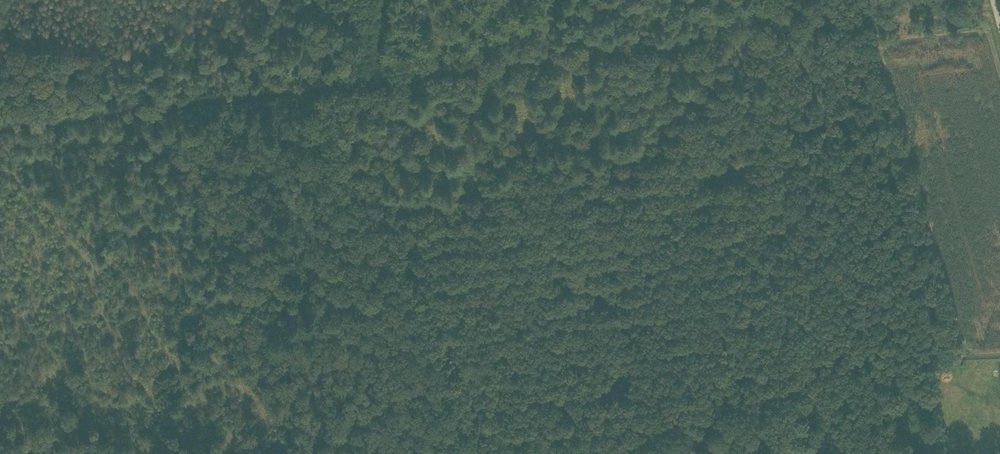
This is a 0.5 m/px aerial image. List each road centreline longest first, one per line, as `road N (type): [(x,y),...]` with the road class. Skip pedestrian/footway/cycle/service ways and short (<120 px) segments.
road 1 (track): [(373,82),(999,1)]
road 2 (track): [(373,82),(351,166),(472,453)]
road 3 (track): [(0,130),(373,82)]

